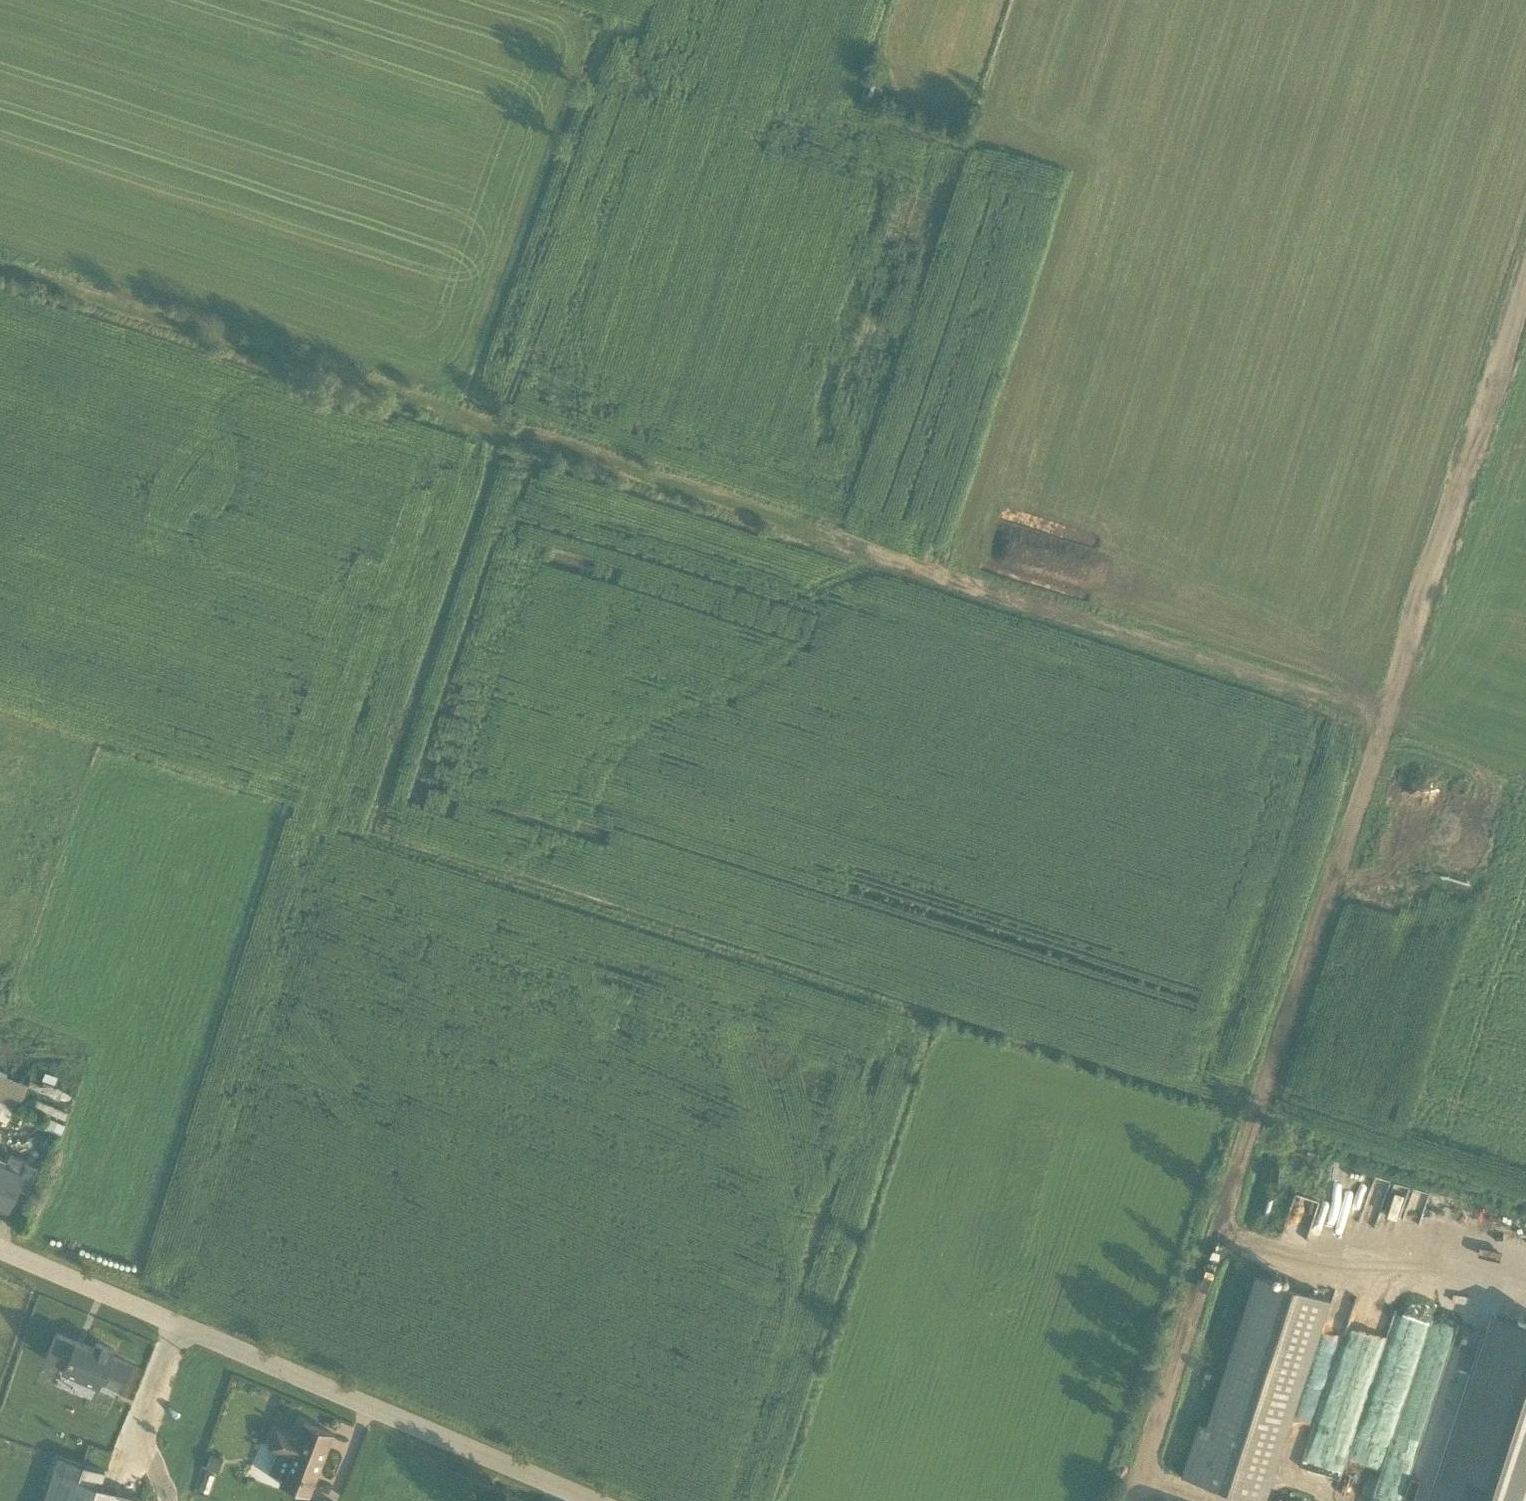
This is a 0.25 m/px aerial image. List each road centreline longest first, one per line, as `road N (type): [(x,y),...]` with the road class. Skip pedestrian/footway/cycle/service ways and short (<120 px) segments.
road 1 (track): [(1386,711),(0,267)]
road 2 (track): [(1386,711),(1127,1500)]
road 3 (unclassified): [(588,1500),(0,1252)]
road 4 (track): [(1525,282),(1386,711)]

